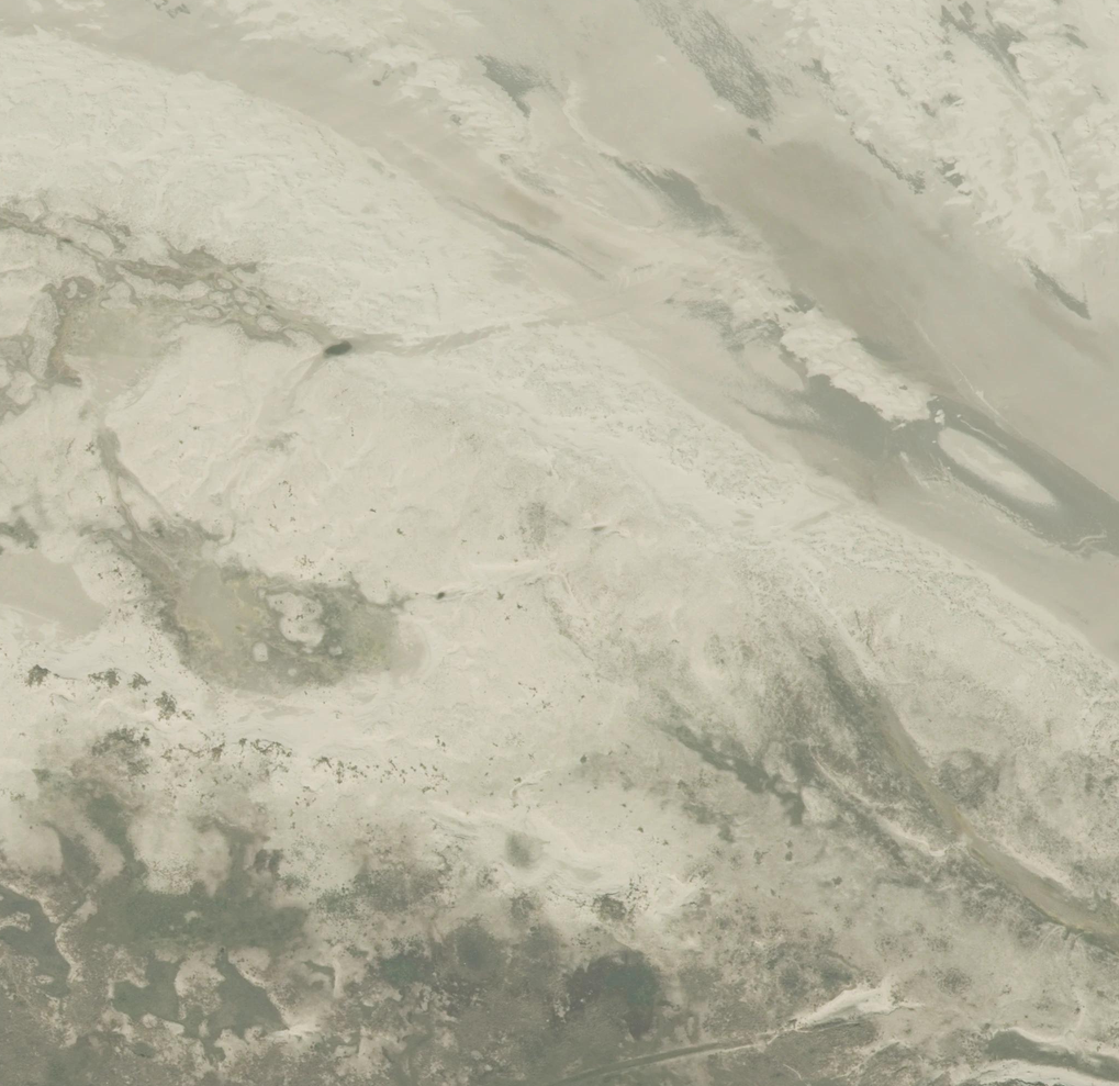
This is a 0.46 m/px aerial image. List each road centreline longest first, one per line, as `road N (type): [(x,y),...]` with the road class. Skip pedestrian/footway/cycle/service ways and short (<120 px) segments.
road 1 (track): [(571,1085),(768,1042),(889,997)]

